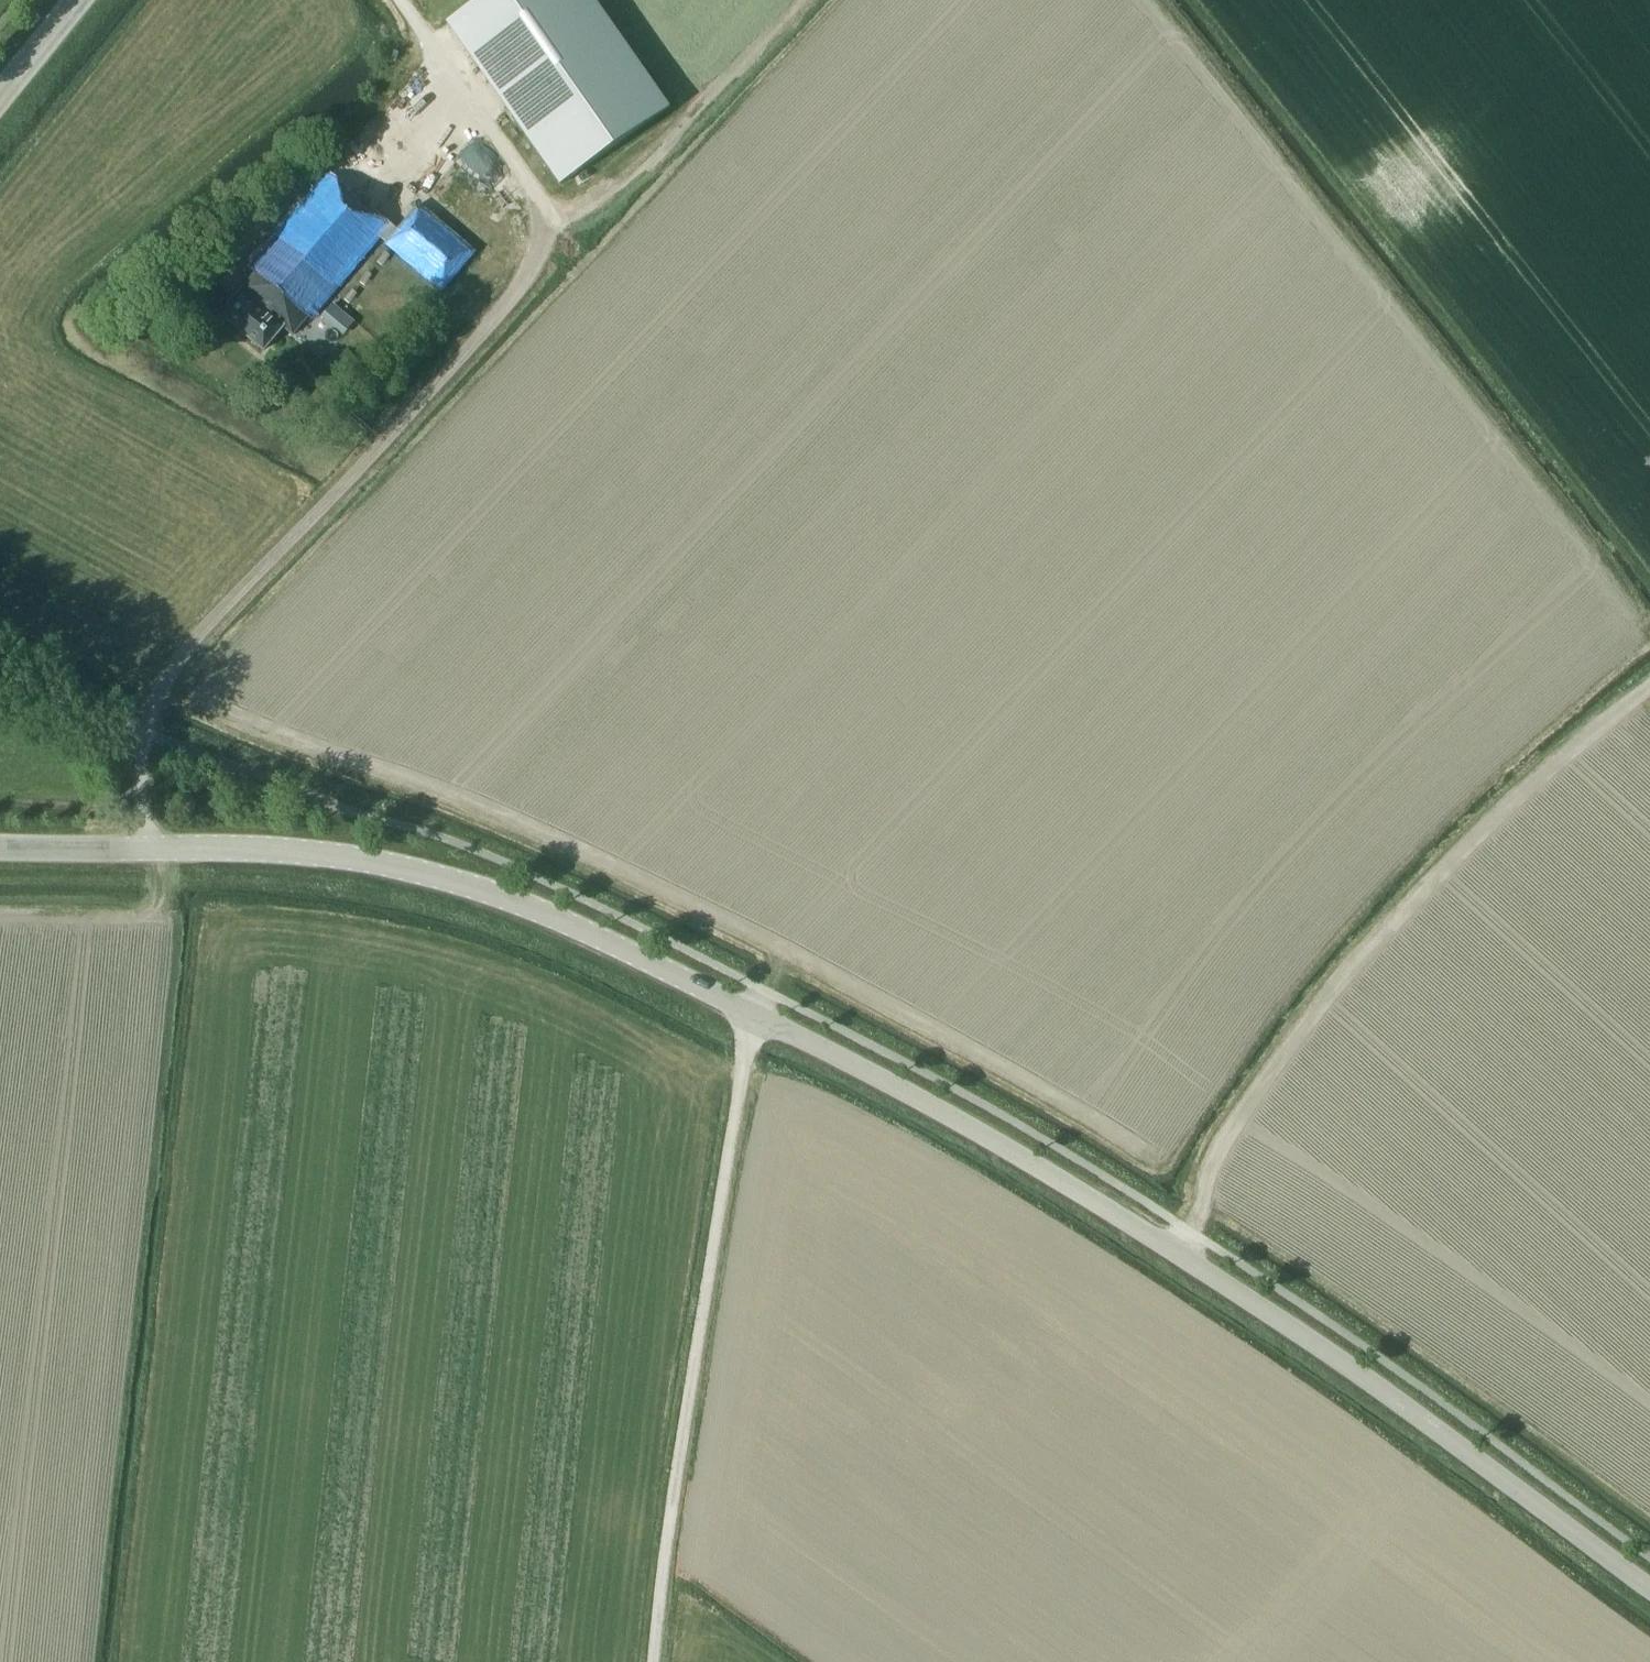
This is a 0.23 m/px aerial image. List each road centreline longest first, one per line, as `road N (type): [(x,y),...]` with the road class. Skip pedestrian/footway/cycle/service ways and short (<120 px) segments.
road 1 (tertiary): [(1649,1587),(1348,1364),(1016,1151),(595,934),(463,882),(326,853),(0,847)]
road 2 (tertiary): [(0,96),(77,0)]

